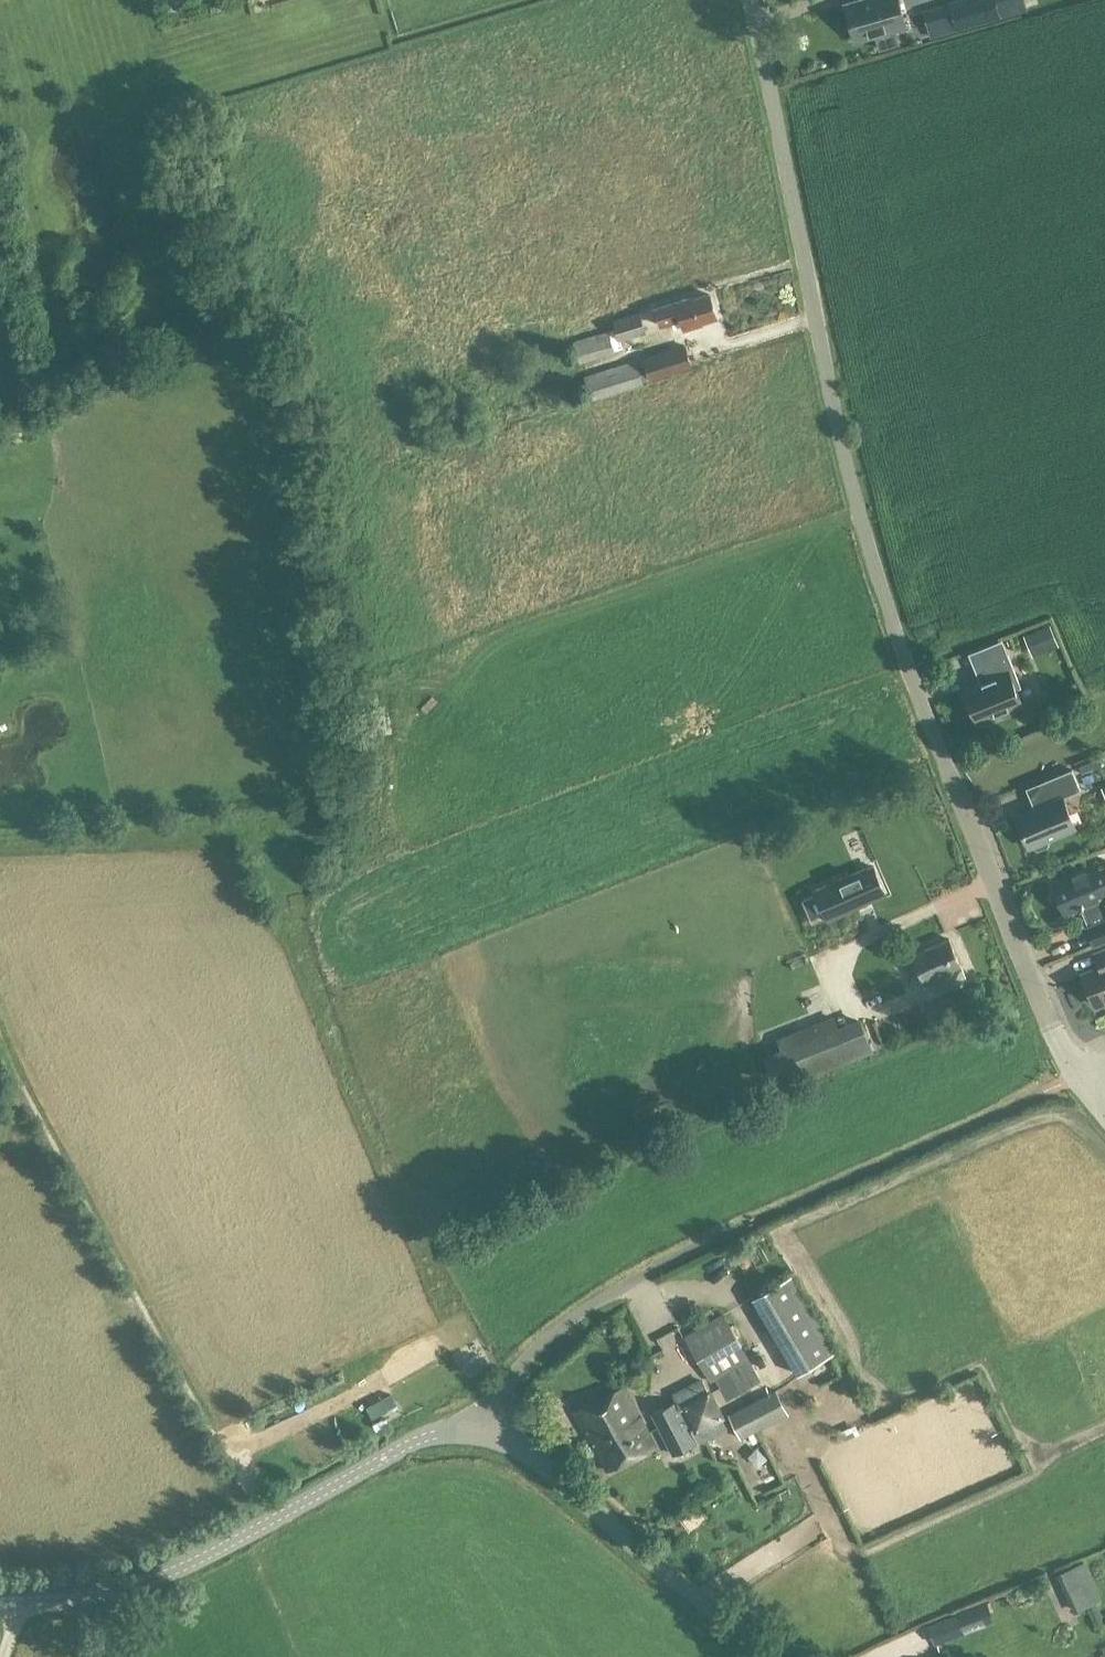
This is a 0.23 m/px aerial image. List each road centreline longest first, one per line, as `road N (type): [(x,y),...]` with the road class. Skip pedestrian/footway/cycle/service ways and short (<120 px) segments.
road 1 (unclassified): [(1079,1075),(947,771),(873,562),(840,442),(754,0)]
road 2 (unclassified): [(487,1432),(506,1383),(542,1345),(631,1280),(1042,1093)]
road 3 (unclassified): [(487,1432),(443,1430),(169,1573),(72,1600),(0,1602)]
road 4 (unclassified): [(767,1656),(560,1479),(487,1432)]

